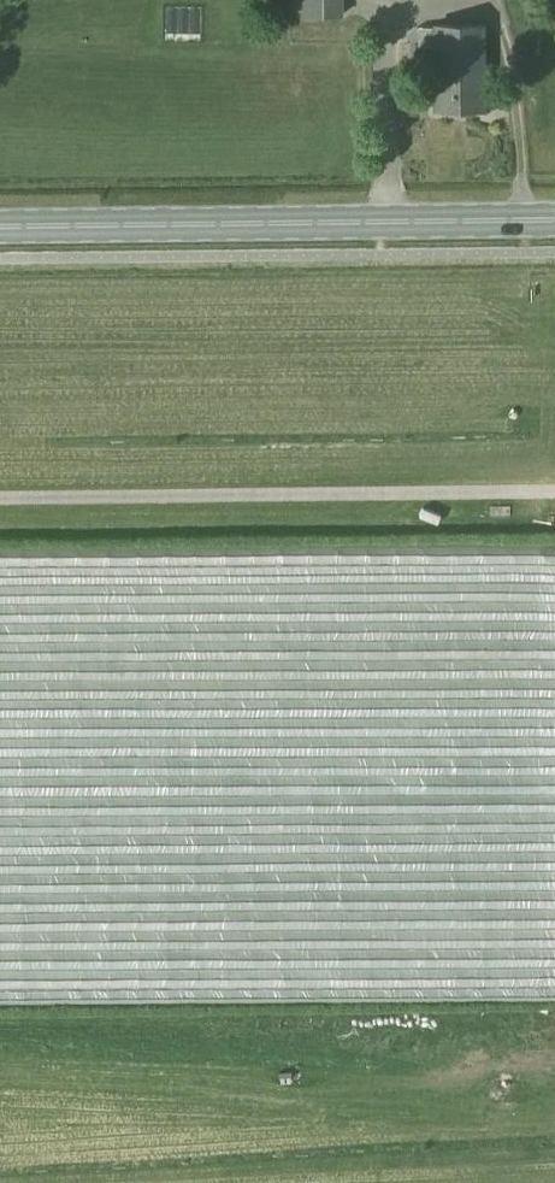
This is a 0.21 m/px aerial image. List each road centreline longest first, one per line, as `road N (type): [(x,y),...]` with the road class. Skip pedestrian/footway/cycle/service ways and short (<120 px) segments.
road 1 (primary): [(0,227),(554,224)]

